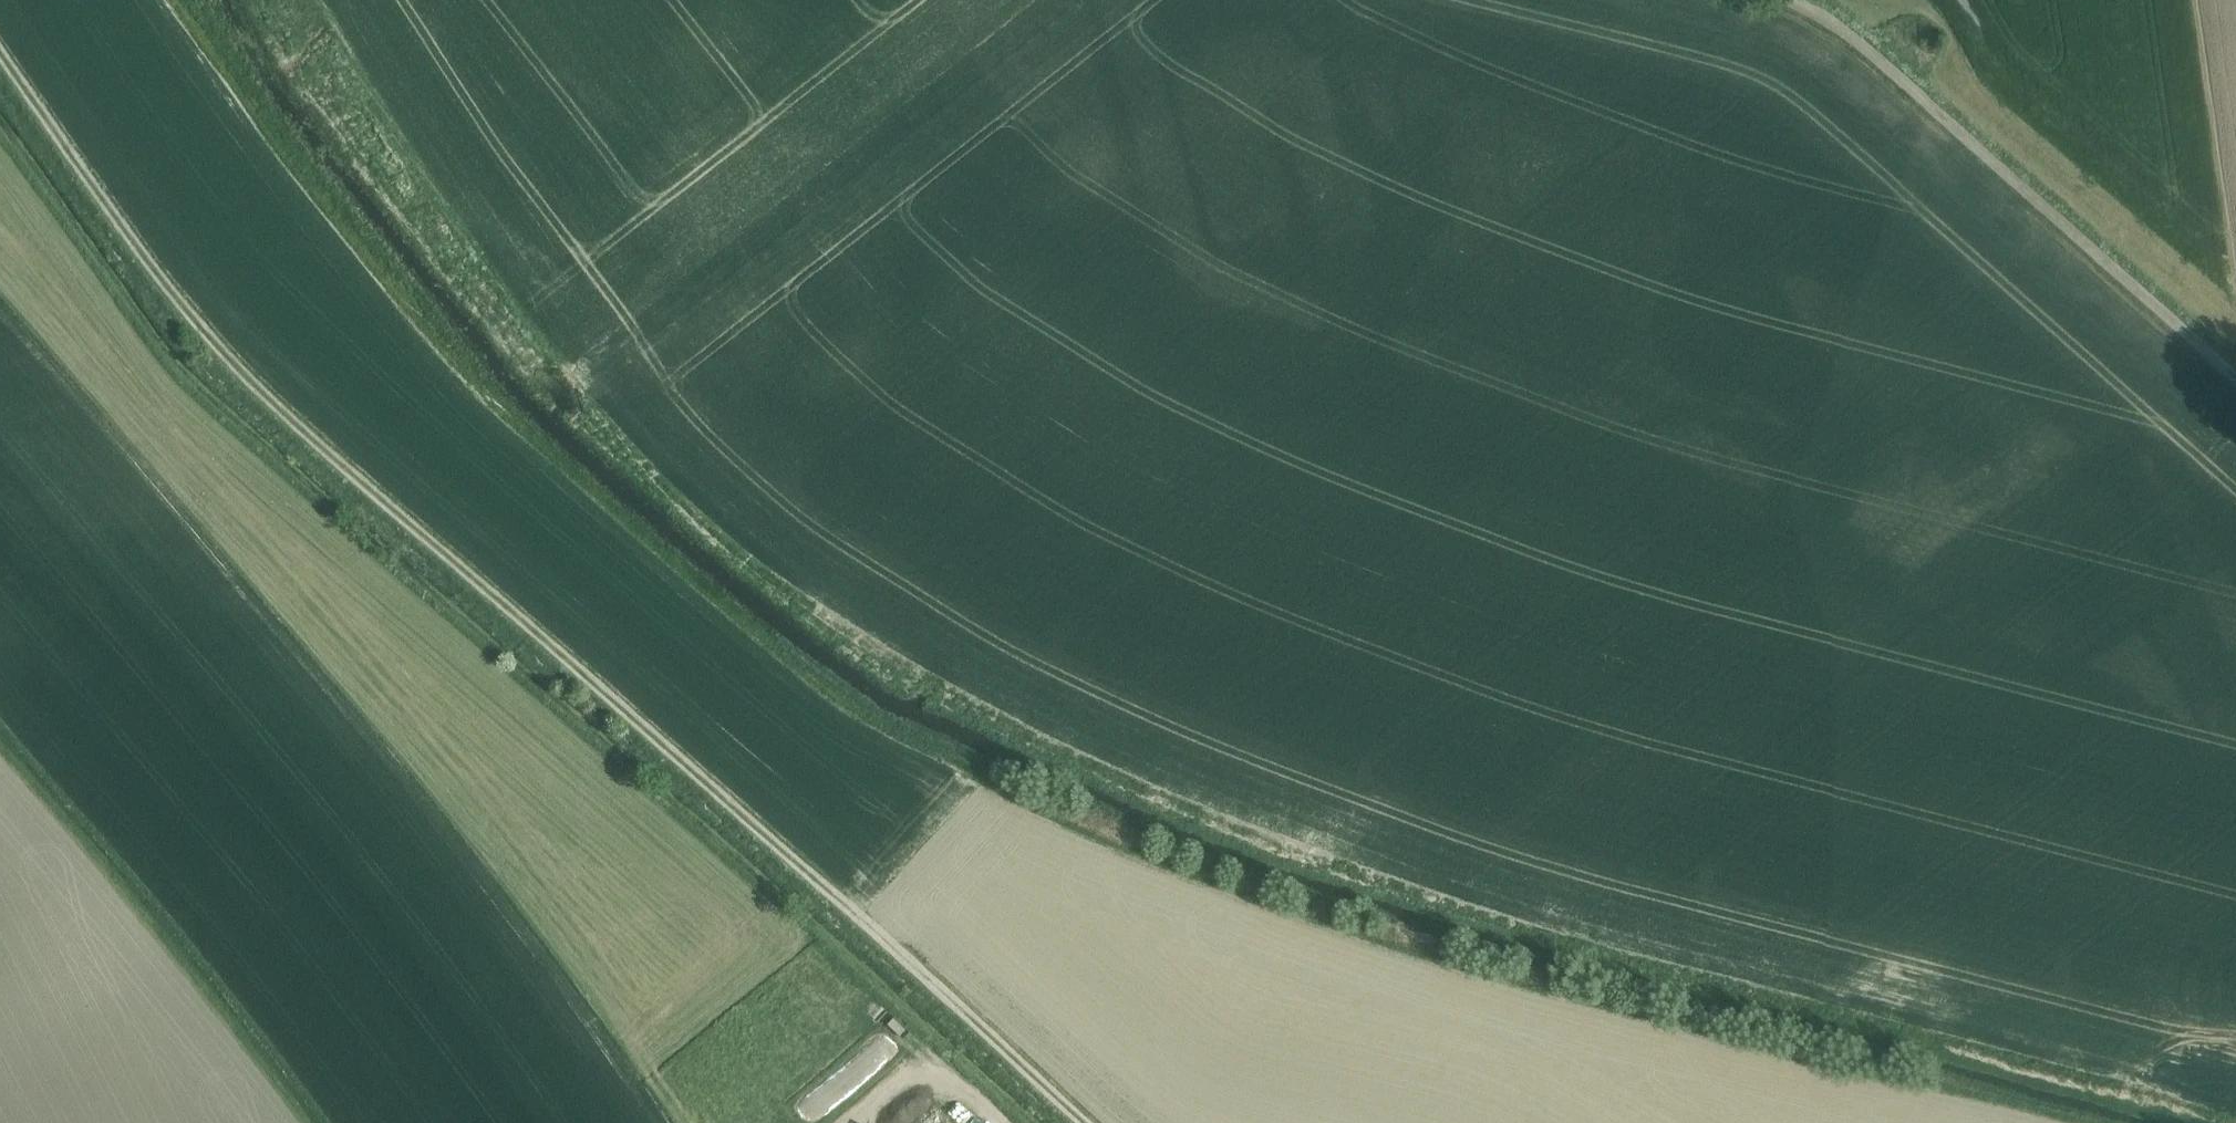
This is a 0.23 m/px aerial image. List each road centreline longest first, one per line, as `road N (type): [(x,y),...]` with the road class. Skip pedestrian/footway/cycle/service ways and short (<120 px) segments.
road 1 (track): [(0,55),(188,314),(235,363),(1084,1122)]
road 2 (track): [(1789,0),(1837,21),(2235,379)]

